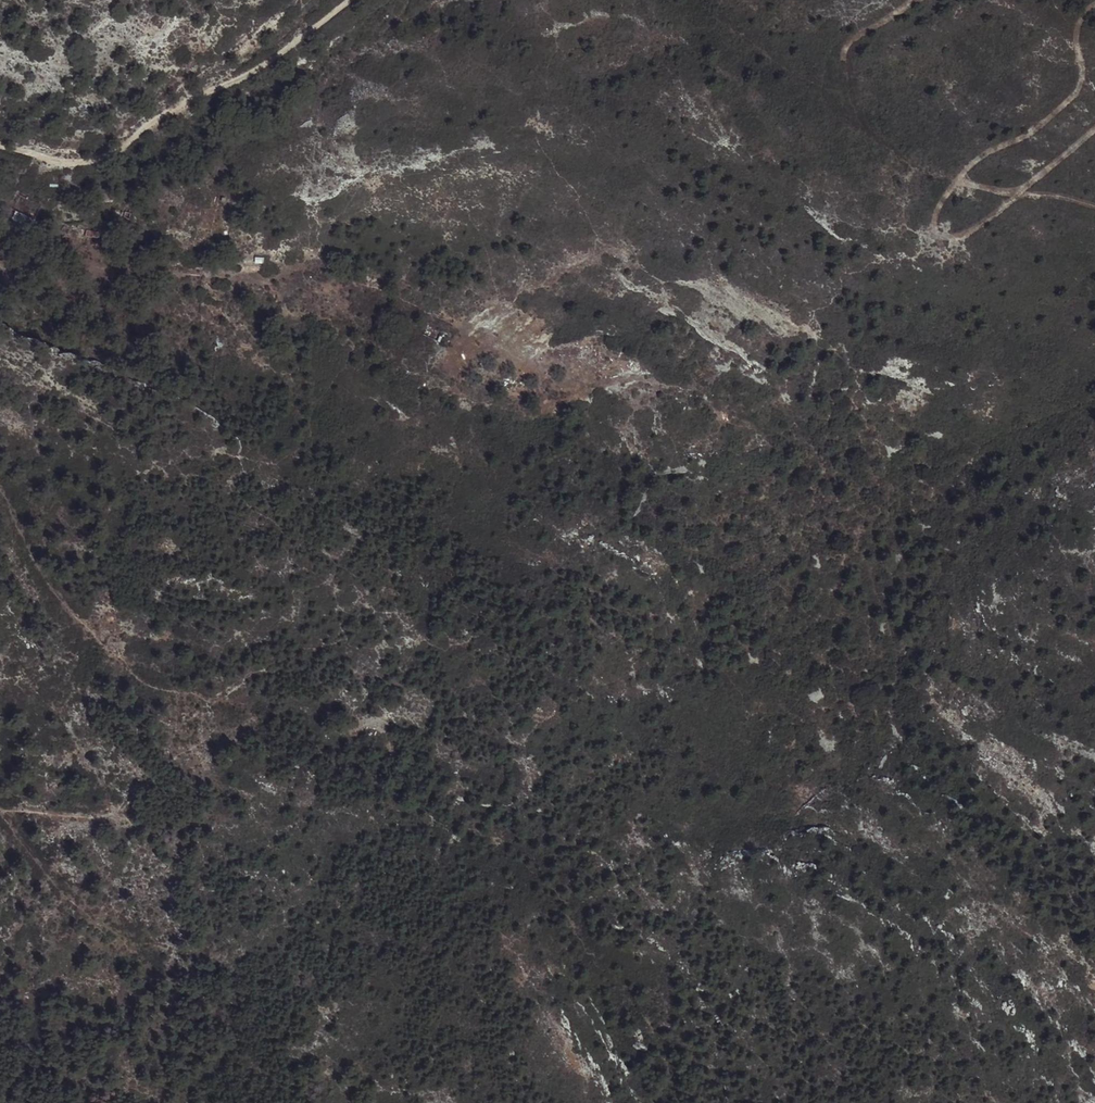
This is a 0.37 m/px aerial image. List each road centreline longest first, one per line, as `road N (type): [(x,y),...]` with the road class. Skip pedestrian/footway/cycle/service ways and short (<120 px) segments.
road 1 (track): [(0,144),(54,165),(113,156),(174,107),(263,67),(347,0)]

